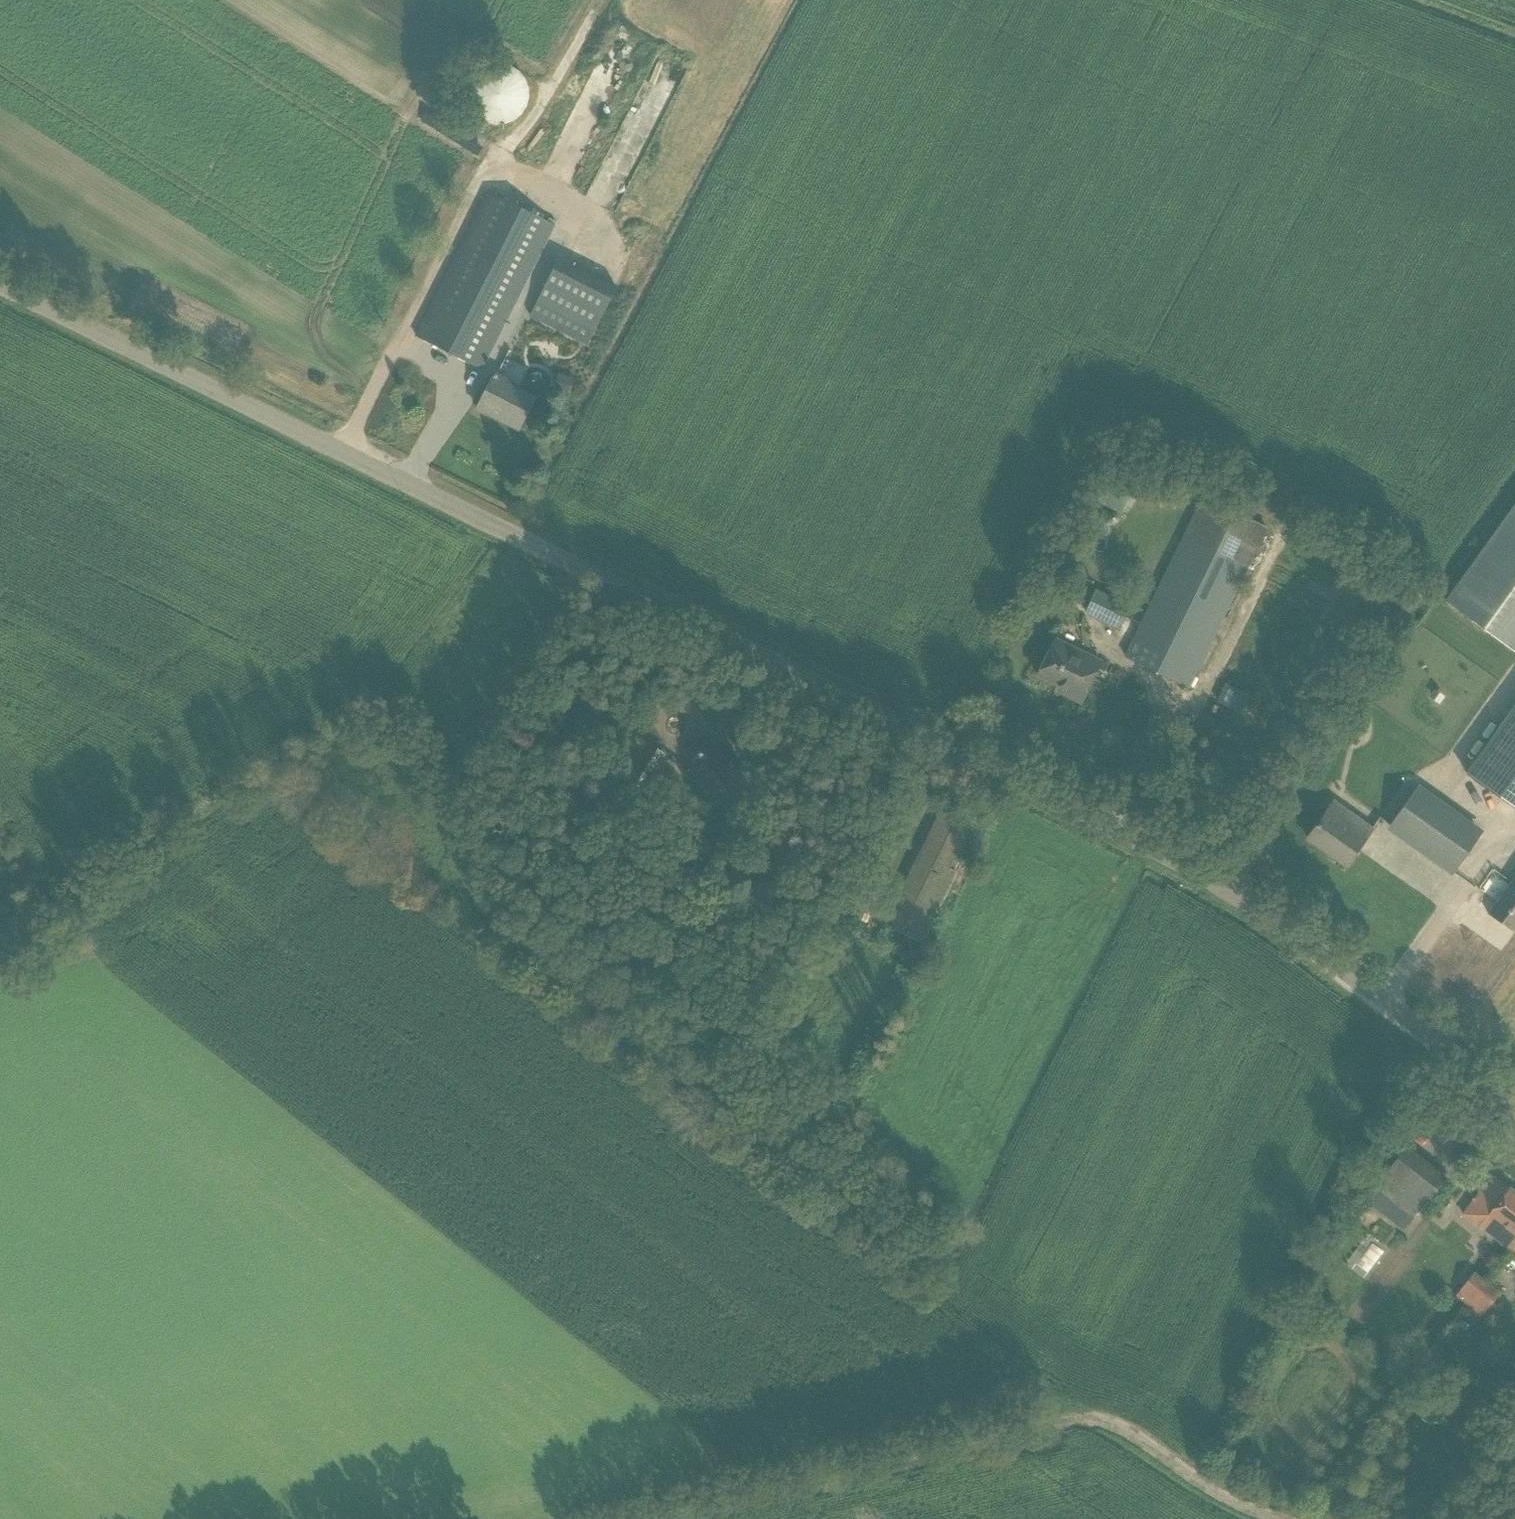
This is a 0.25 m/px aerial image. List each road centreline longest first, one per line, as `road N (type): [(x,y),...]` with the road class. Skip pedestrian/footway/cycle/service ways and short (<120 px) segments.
road 1 (unclassified): [(1514,1090),(1241,880),(0,269)]
road 2 (track): [(652,1518),(1088,1417),(1145,1442),(1211,1488),(1290,1518)]

